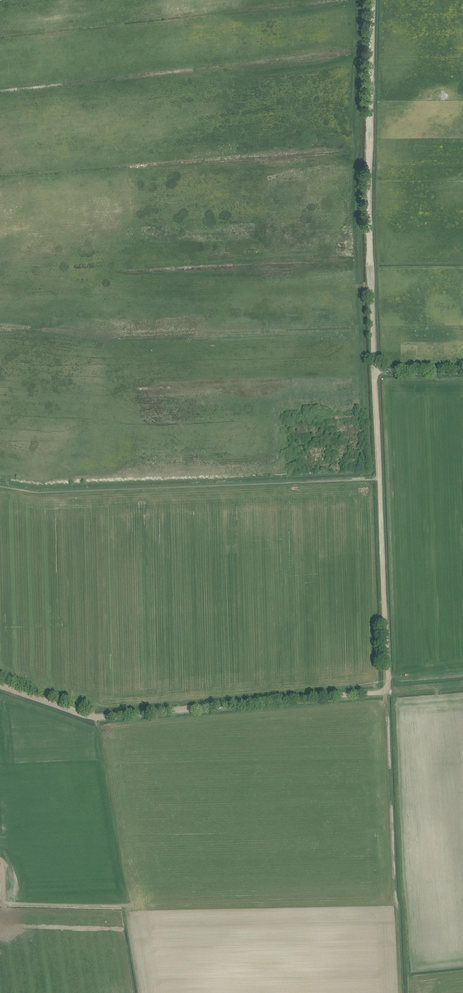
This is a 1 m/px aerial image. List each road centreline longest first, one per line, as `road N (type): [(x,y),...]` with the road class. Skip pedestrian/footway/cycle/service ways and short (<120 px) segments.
road 1 (track): [(0,686),(90,716),(384,691)]
road 2 (track): [(375,0),(377,369)]
road 3 (track): [(384,691),(397,992)]
road 4 (track): [(381,478),(384,691)]

